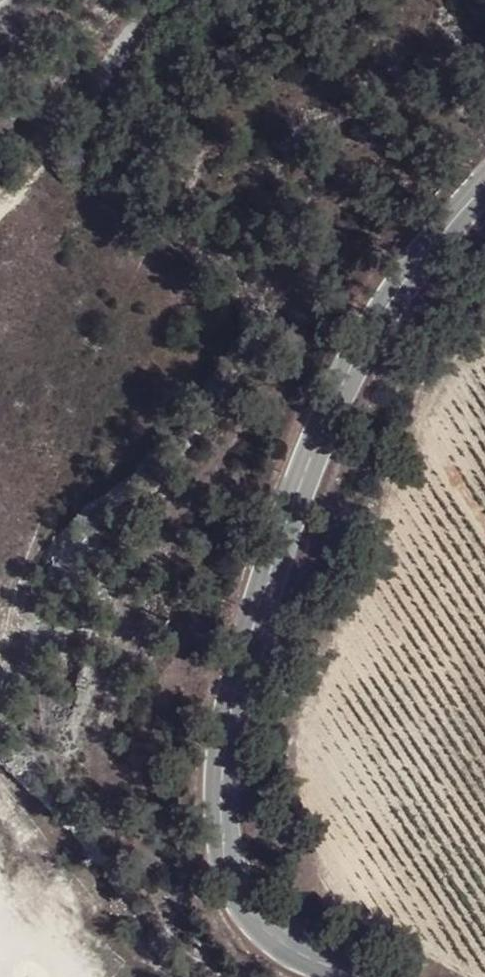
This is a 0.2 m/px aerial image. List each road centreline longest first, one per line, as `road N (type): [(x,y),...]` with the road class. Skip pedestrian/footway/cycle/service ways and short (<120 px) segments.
road 1 (tertiary): [(349,976),(262,933),(234,899),(213,811),(223,703),(325,404),(423,246),(484,175)]
road 2 (track): [(0,218),(165,0)]

